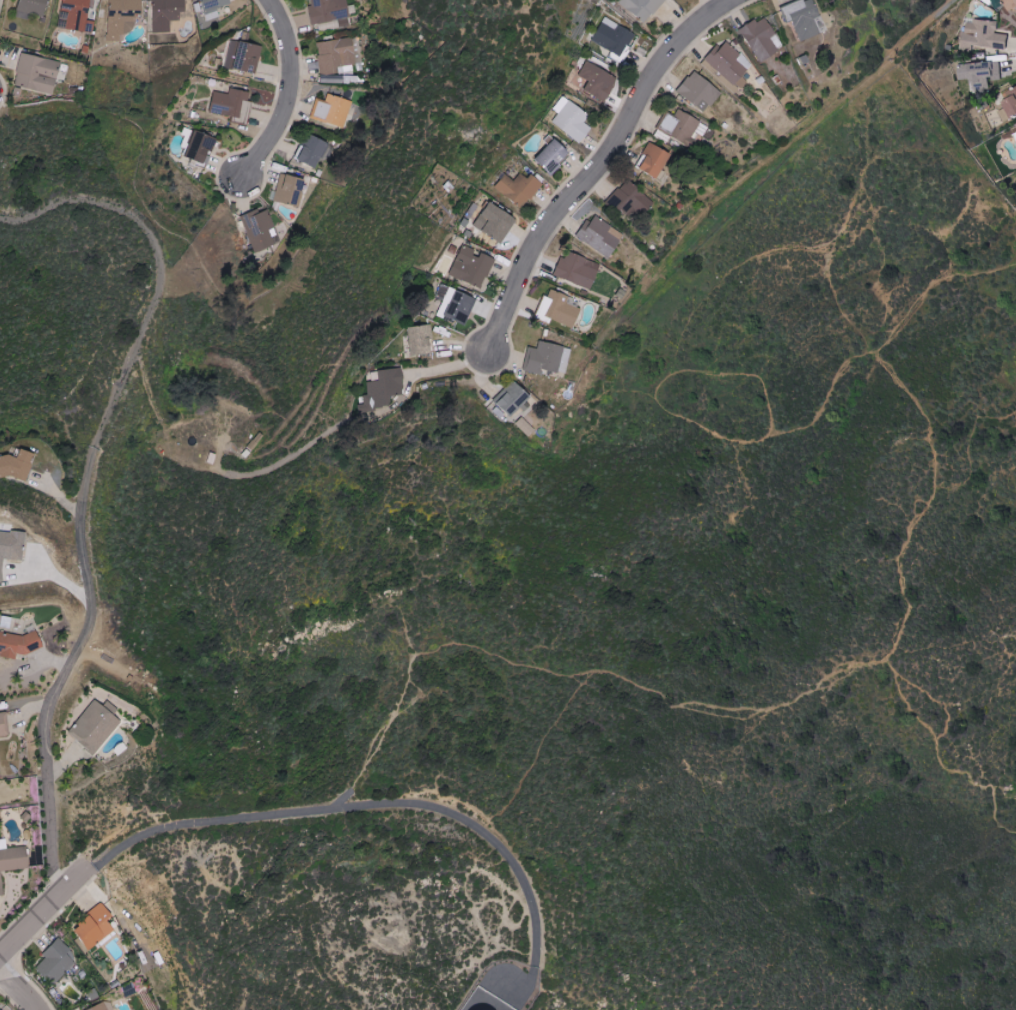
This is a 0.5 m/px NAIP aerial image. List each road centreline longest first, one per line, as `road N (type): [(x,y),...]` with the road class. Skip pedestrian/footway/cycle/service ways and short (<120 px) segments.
road 1 (residential): [(488,352),(552,216),(612,150),(671,49),(729,0)]
road 2 (residential): [(243,176),(289,93),(287,37),(270,0)]

